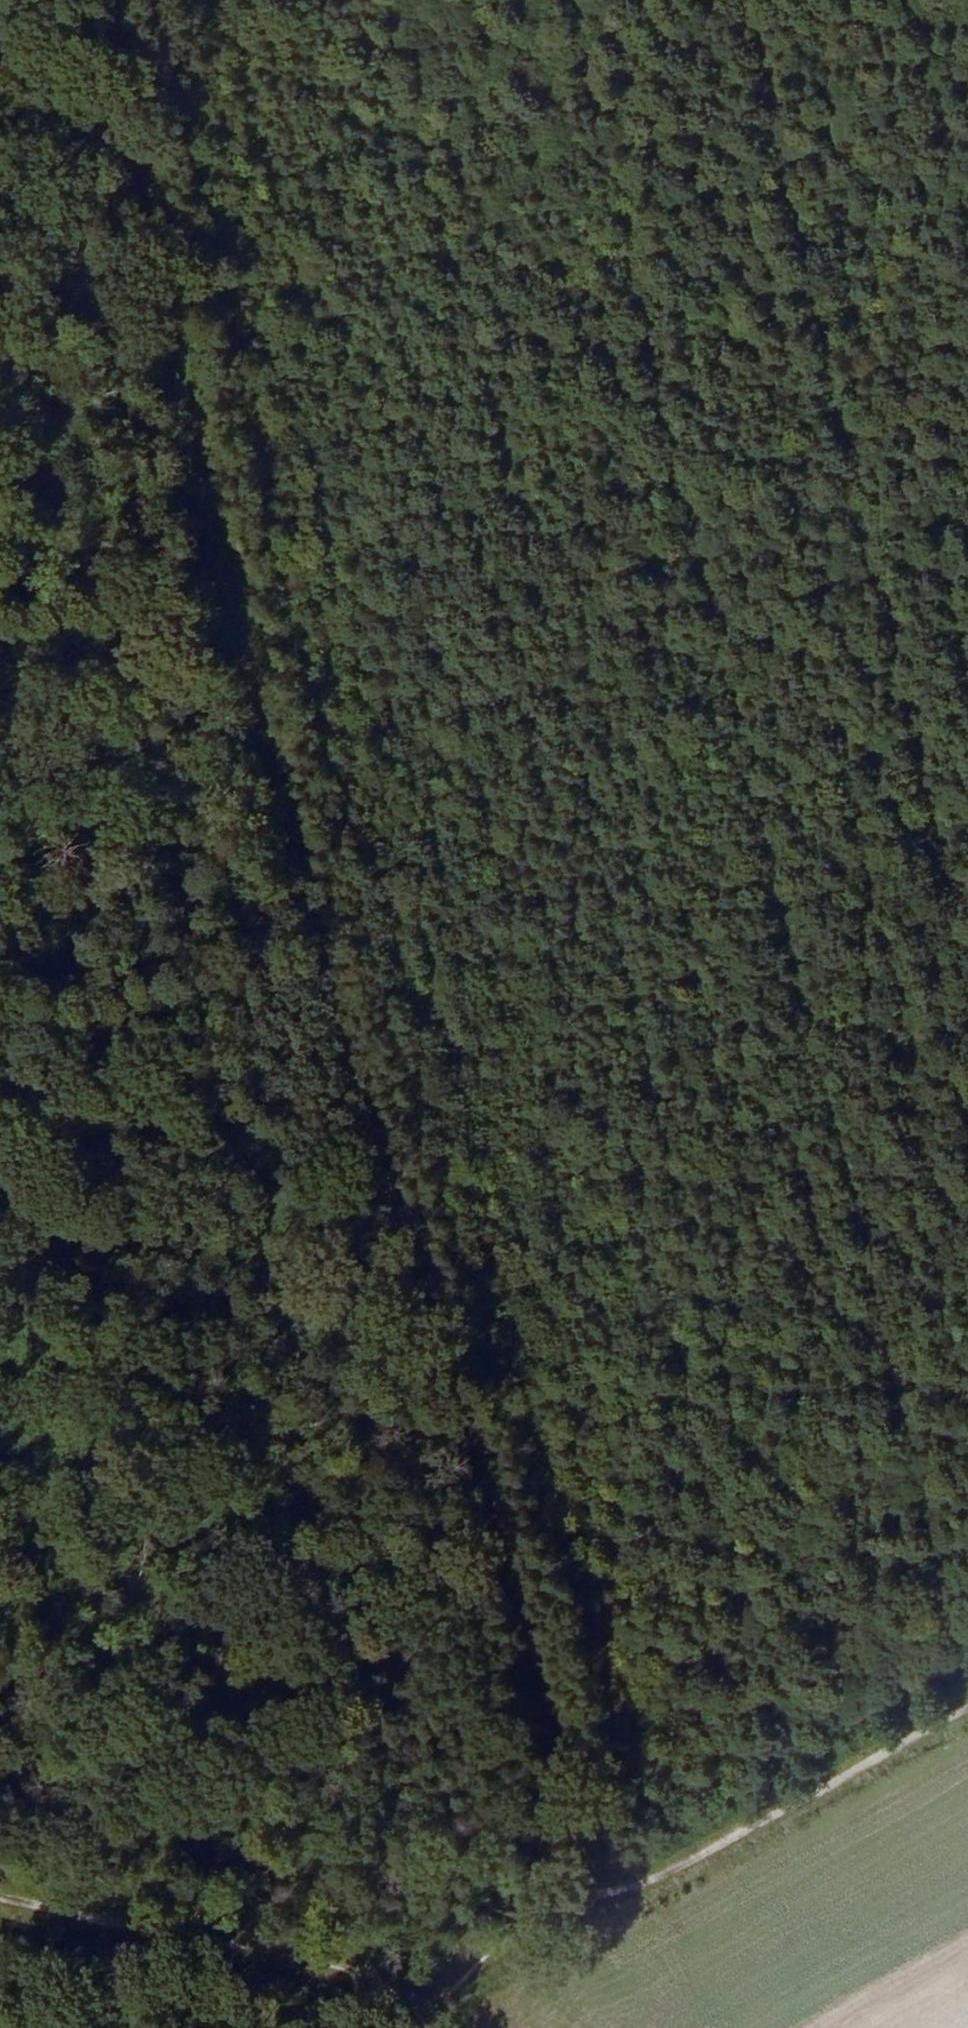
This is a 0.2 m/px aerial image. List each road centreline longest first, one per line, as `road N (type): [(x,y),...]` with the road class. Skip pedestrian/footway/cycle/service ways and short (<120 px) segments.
road 1 (track): [(610,1905),(324,927),(204,415),(135,0)]
road 2 (track): [(967,1715),(675,1875),(494,1959),(451,1993),(425,1999),(381,1987),(355,1966),(0,1893)]

